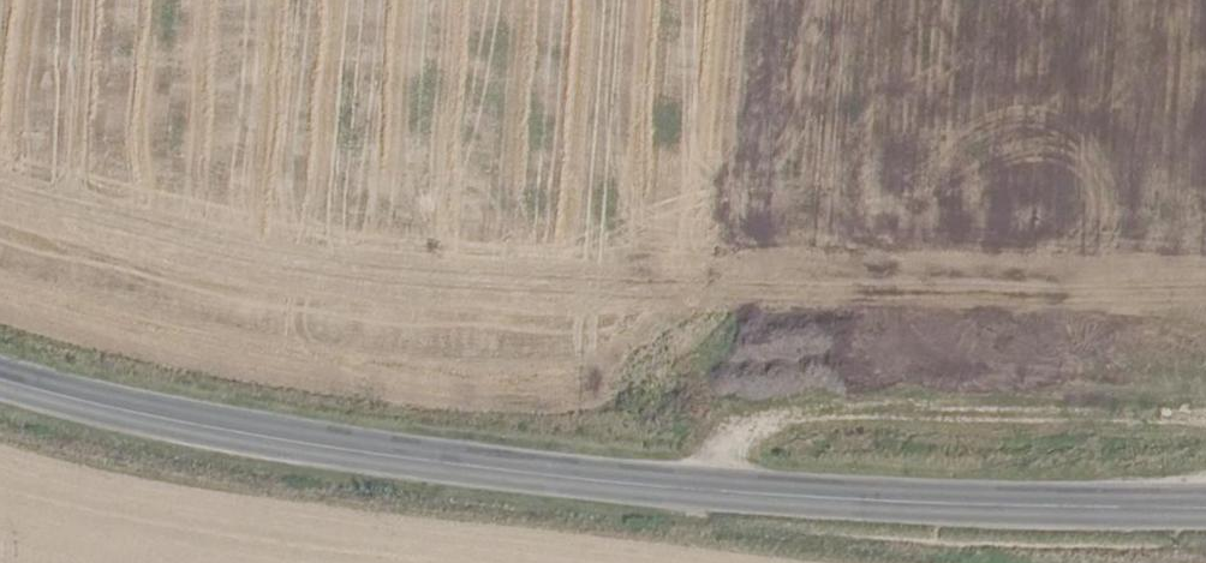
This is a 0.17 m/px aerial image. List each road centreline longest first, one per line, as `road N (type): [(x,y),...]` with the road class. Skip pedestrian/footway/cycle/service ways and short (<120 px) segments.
road 1 (primary): [(0,378),(230,430),(437,463),(723,492),(1205,507)]
road 2 (track): [(49,0),(31,230),(50,268),(572,365),(739,428),(723,492)]
road 3 (track): [(739,428),(853,410),(1205,421)]

